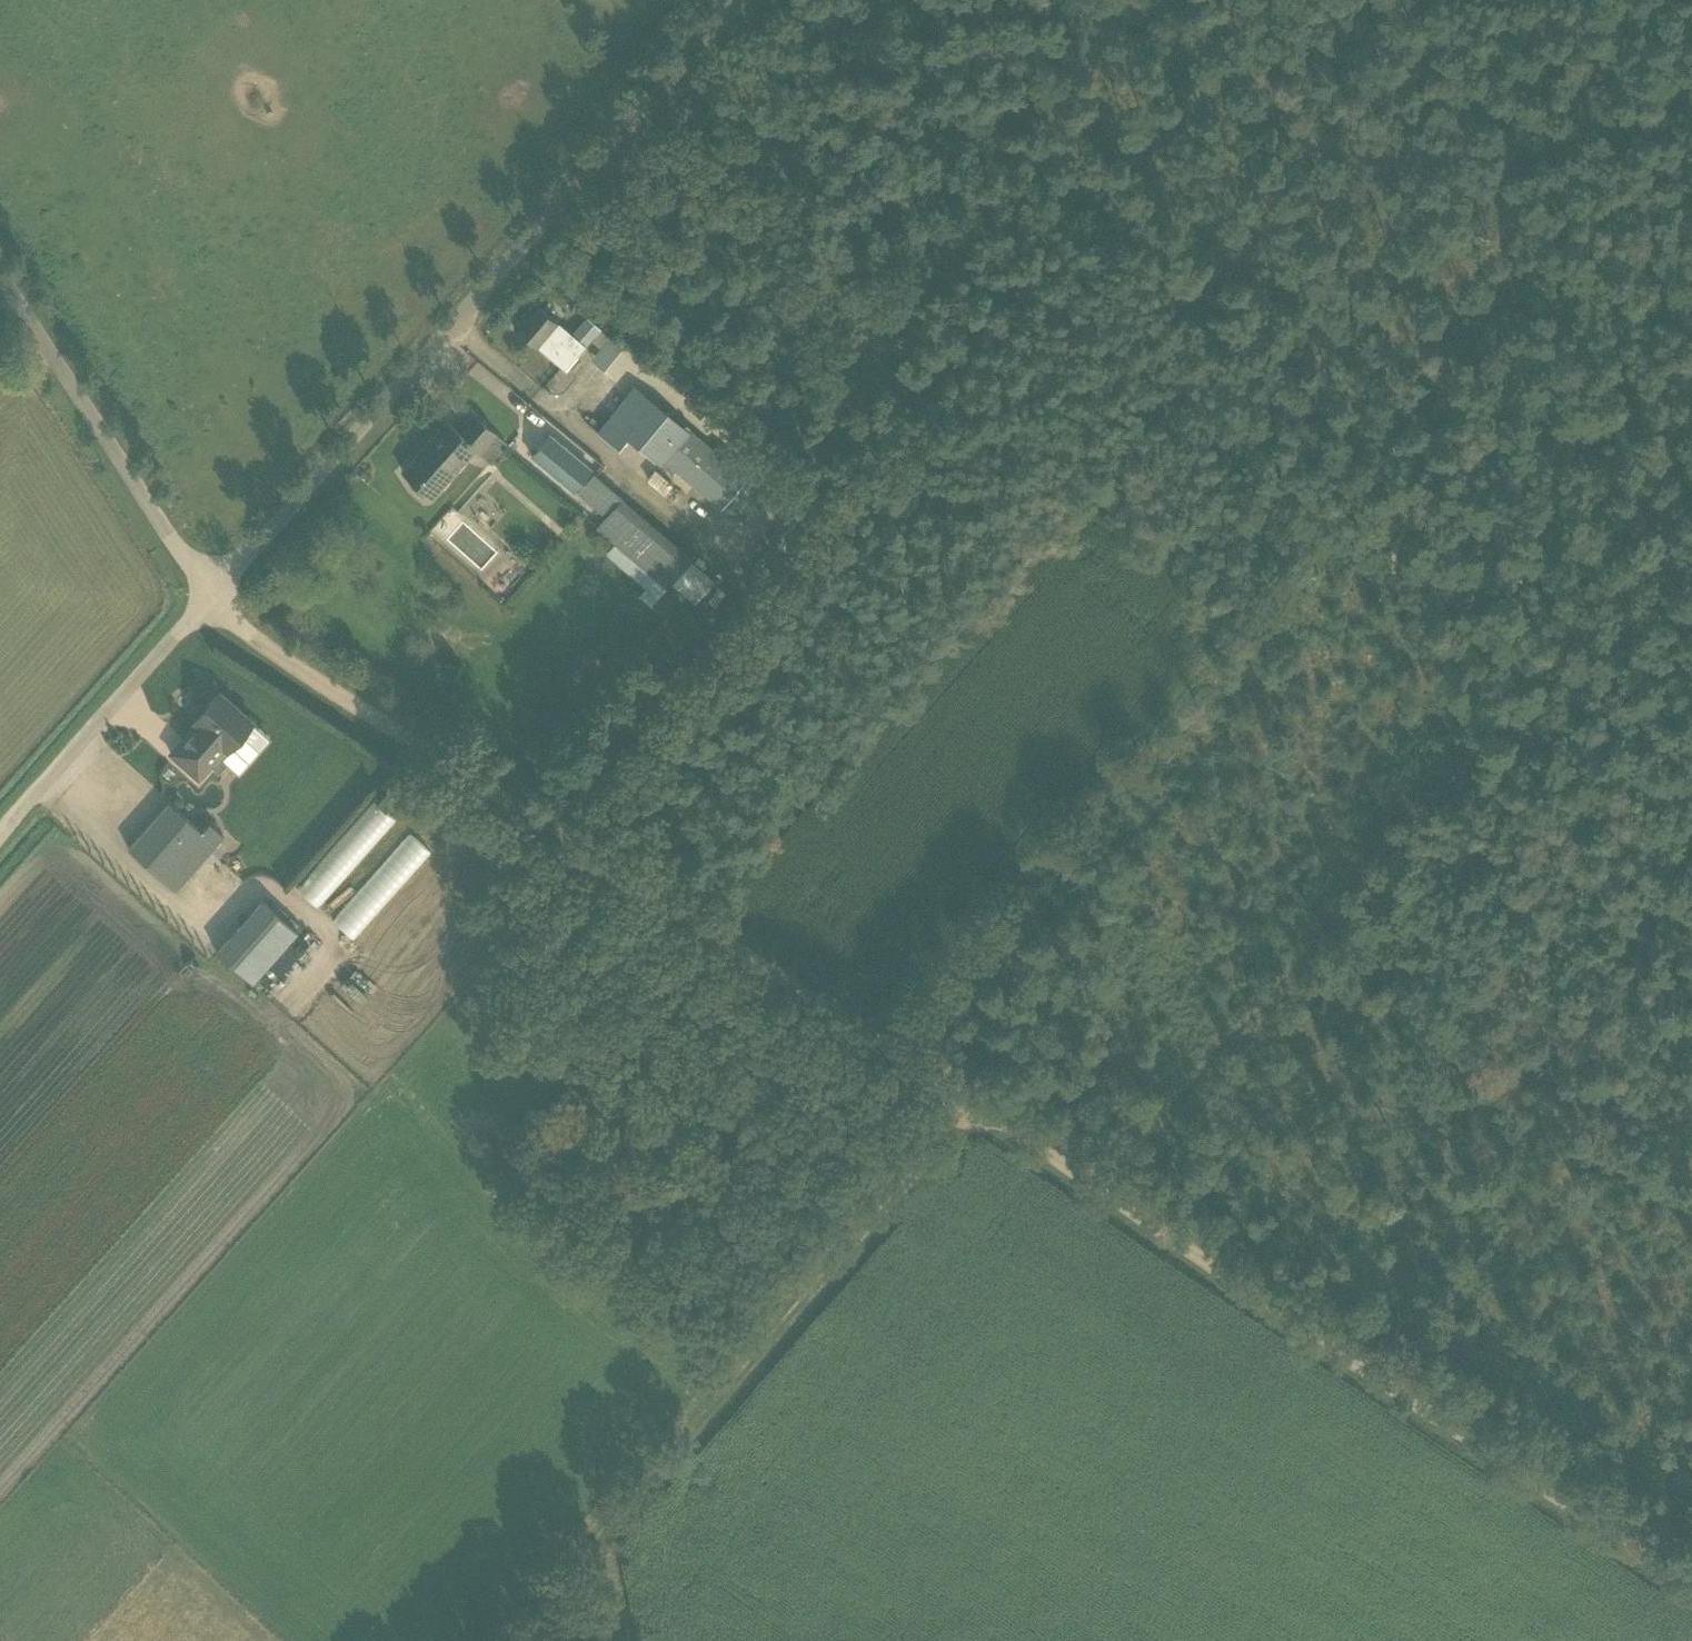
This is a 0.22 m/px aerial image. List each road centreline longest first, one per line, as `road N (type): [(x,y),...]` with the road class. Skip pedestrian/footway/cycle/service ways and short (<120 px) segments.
road 1 (track): [(215,597),(982,1102)]
road 2 (unclassified): [(215,597),(754,0)]
road 3 (track): [(982,1102),(590,1553),(484,1640)]
road 4 (track): [(1102,1186),(1691,1584)]
road 5 (unclassified): [(215,597),(0,268)]
road 6 (unclassified): [(0,843),(215,597)]
road 7 (track): [(982,1102),(1102,1186)]

